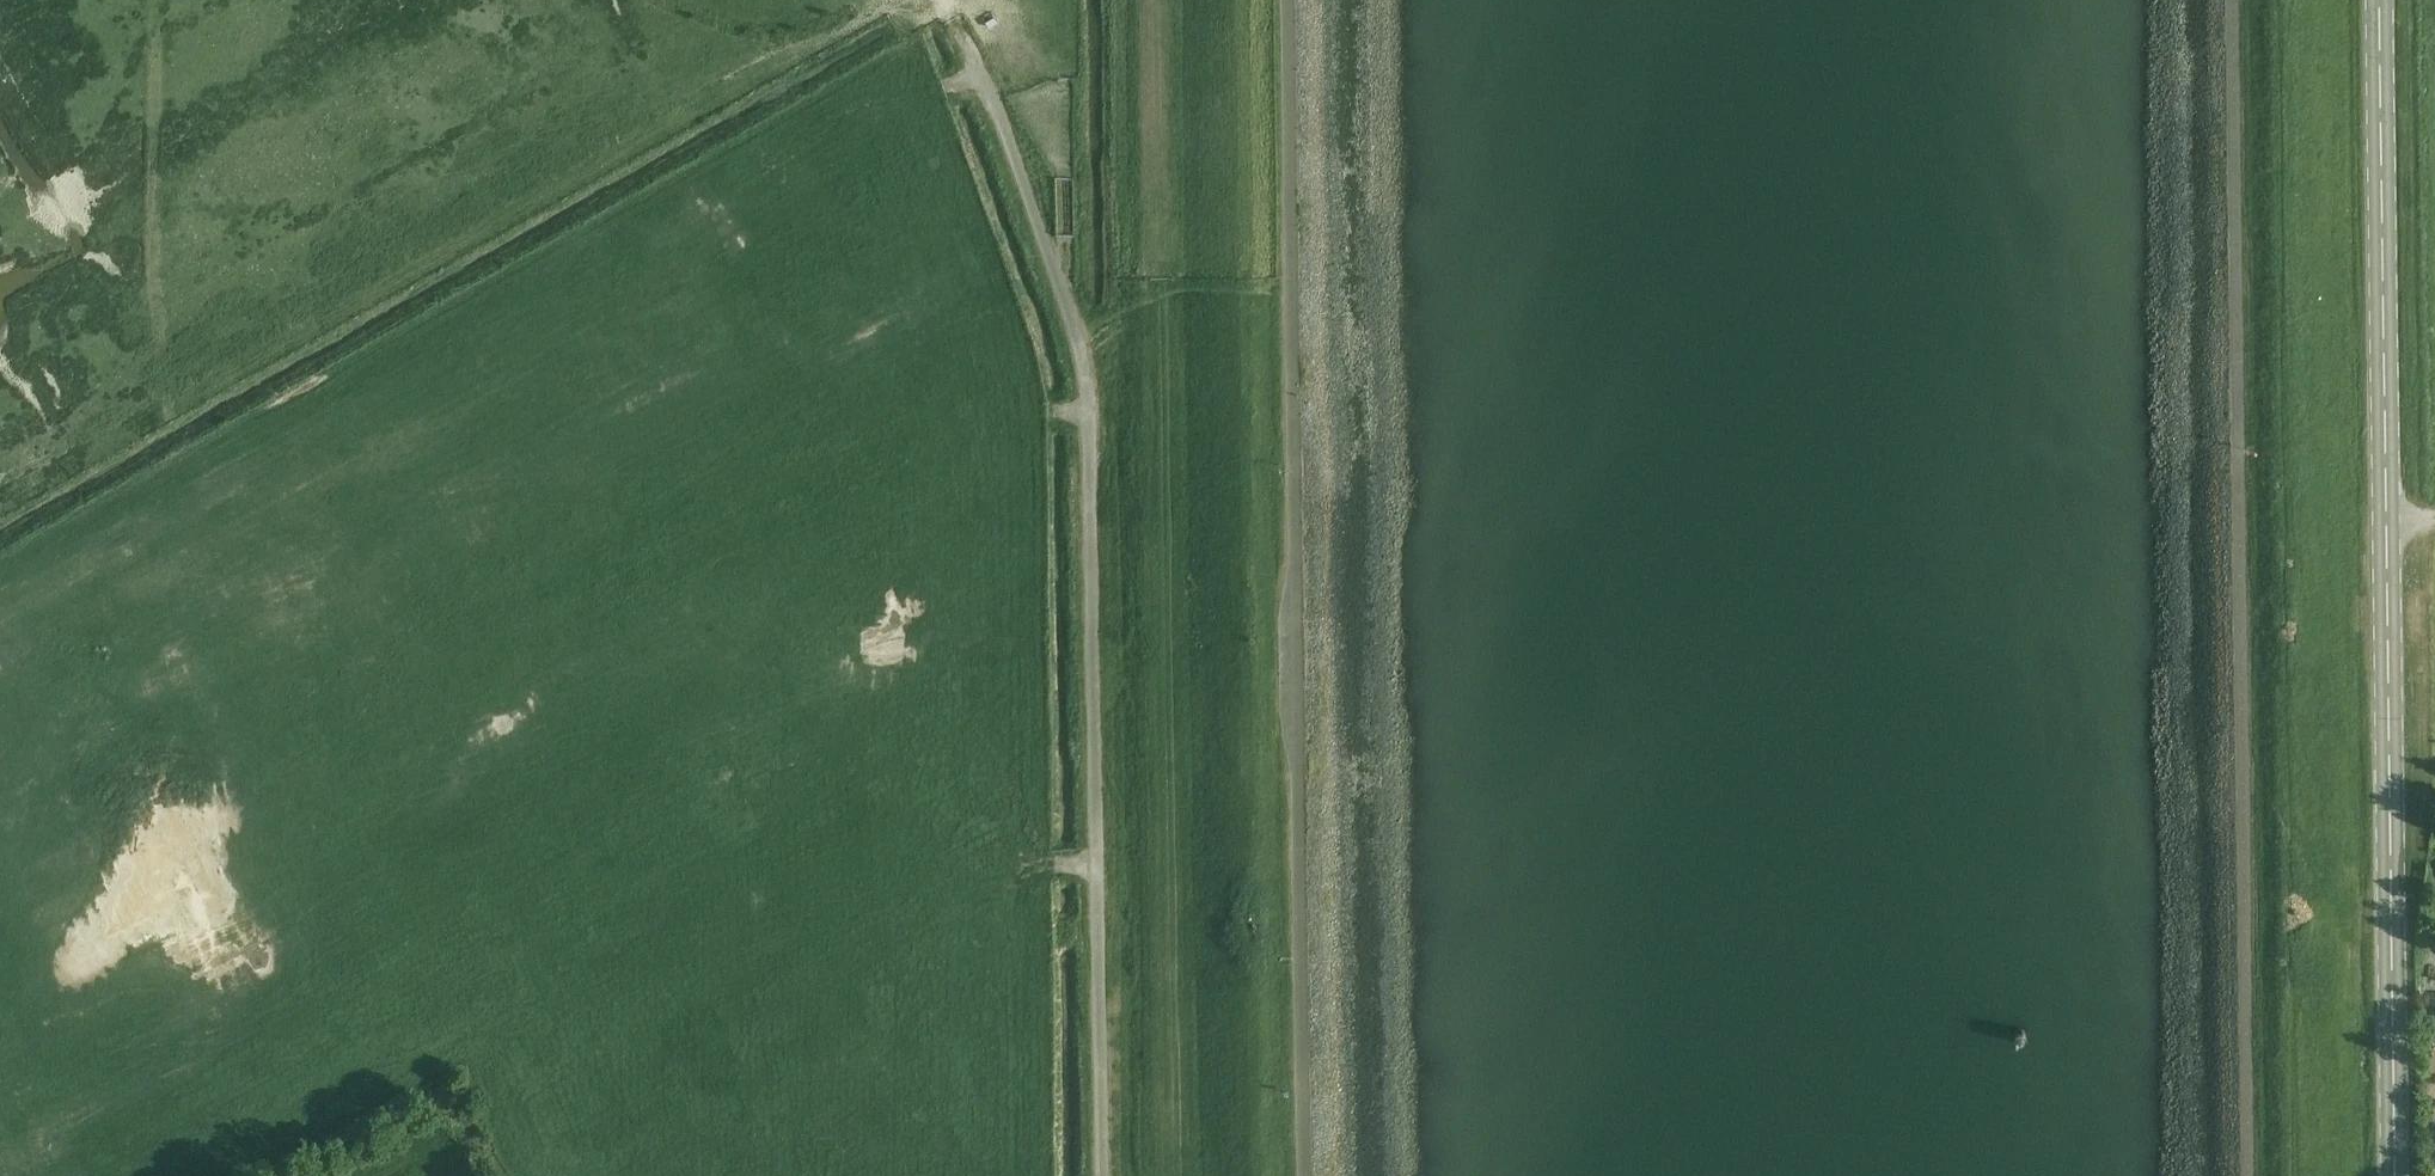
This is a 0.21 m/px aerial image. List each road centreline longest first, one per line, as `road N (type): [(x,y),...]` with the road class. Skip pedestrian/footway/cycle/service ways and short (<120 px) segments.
road 1 (unclassified): [(1106,1175),(1090,407),(1081,336),(992,87),(954,24)]
road 2 (tertiary): [(2394,1175),(2381,0)]

